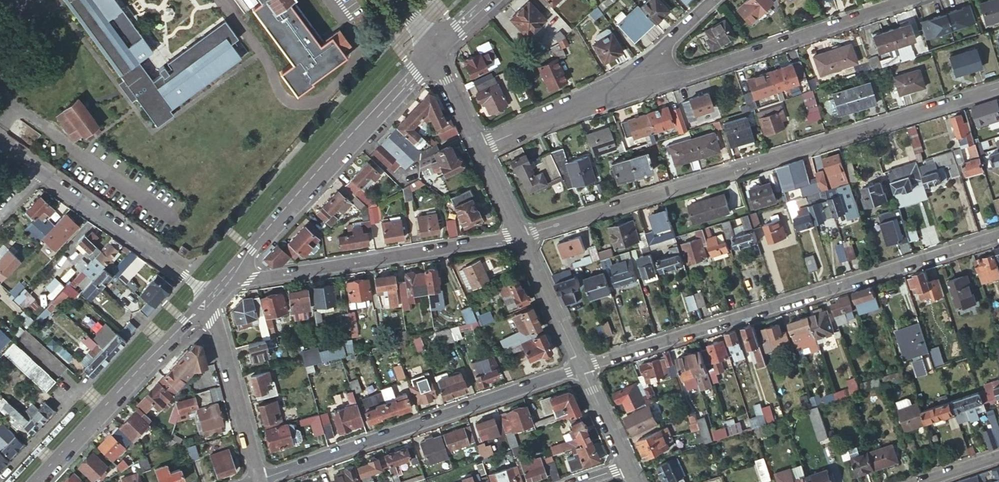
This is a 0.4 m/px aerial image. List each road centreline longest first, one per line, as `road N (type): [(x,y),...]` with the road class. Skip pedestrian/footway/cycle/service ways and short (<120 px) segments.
road 1 (residential): [(520,236),(998,89)]
road 2 (residential): [(998,236),(583,368)]
road 3 (residential): [(257,479),(583,368)]
road 4 (residential): [(520,236),(249,278),(235,267)]
road 5 (tertiary): [(235,267),(432,55)]
road 6 (residential): [(906,0),(696,72),(637,84)]
road 7 (tertiary): [(38,481),(211,292)]
road 8 (residential): [(38,173),(211,292)]
road 9 (residential): [(211,292),(257,479)]
road 10 (residential): [(637,84),(479,149)]
road 11 (tertiary): [(520,236),(583,368)]

